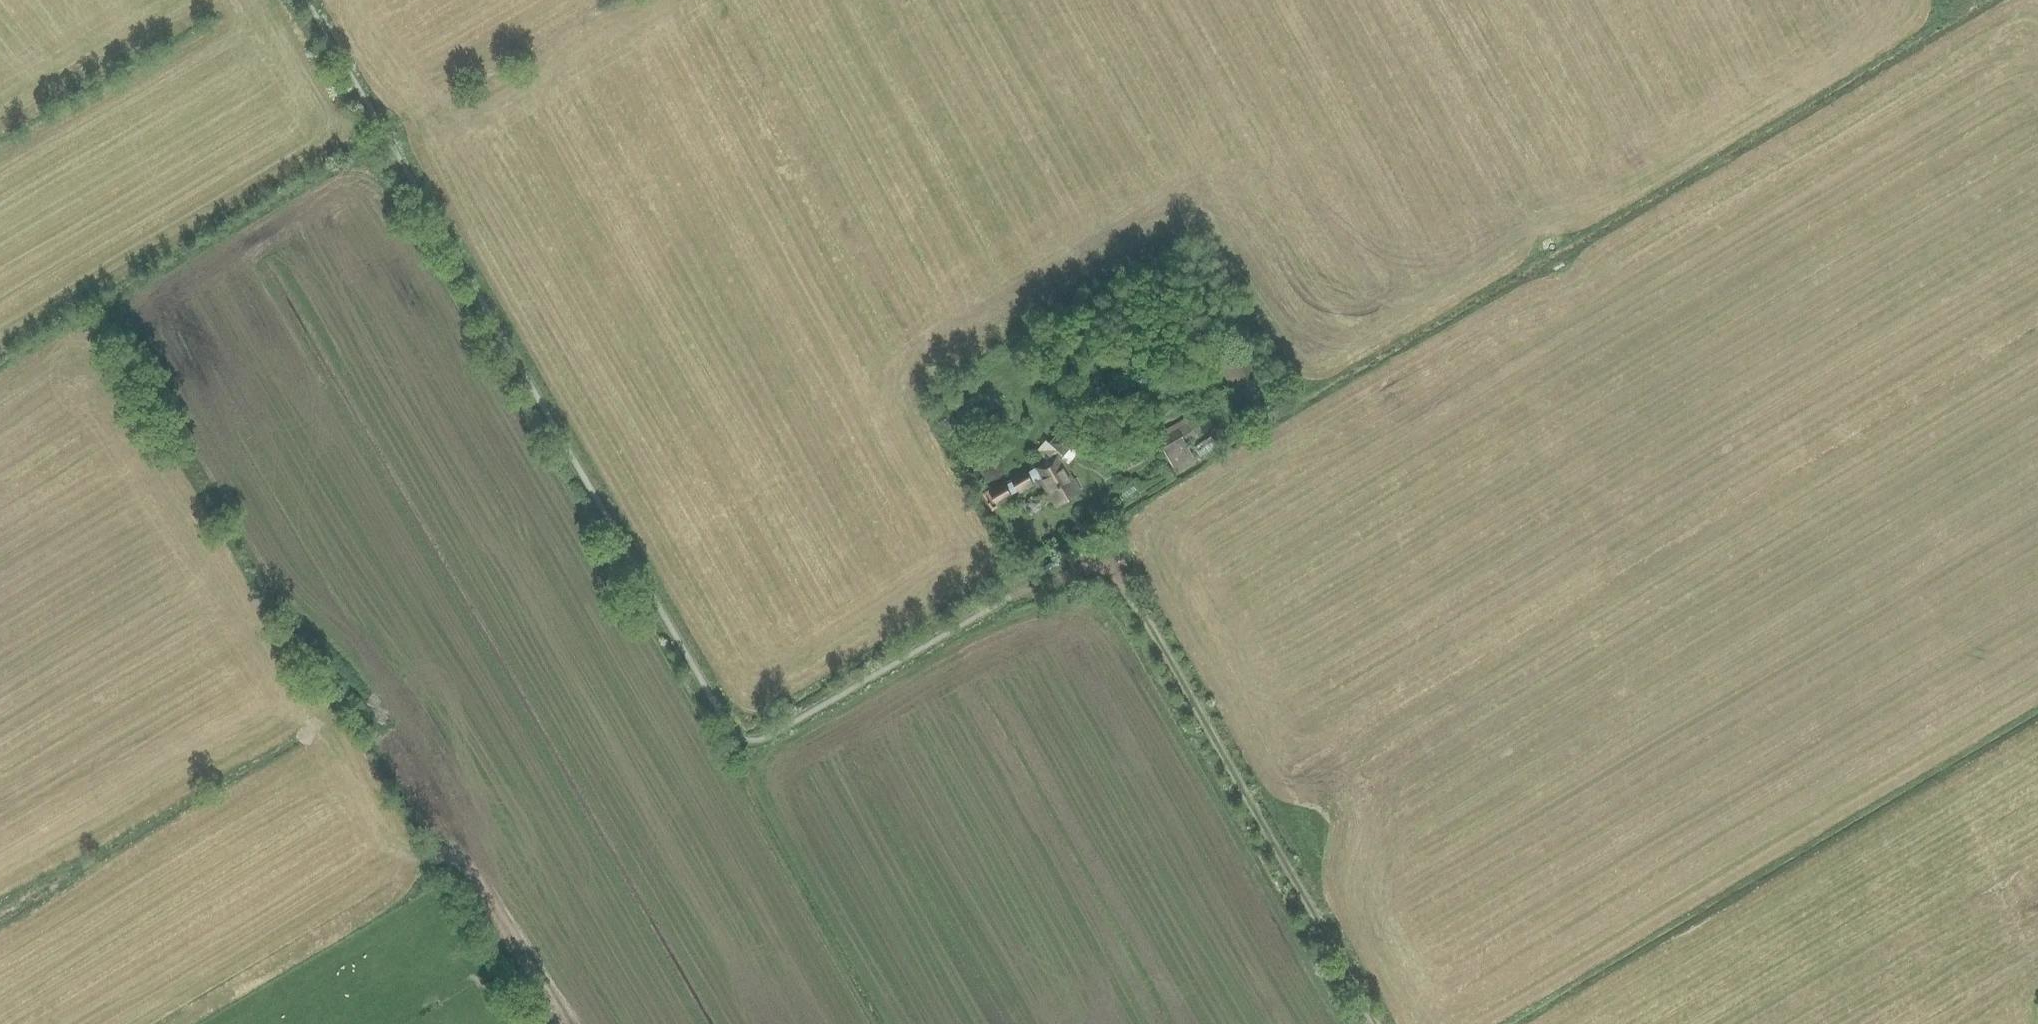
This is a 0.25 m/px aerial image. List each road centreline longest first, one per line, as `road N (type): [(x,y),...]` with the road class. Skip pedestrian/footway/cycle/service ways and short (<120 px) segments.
road 1 (track): [(1374,1023),(1123,588),(1088,558),(1012,594)]

